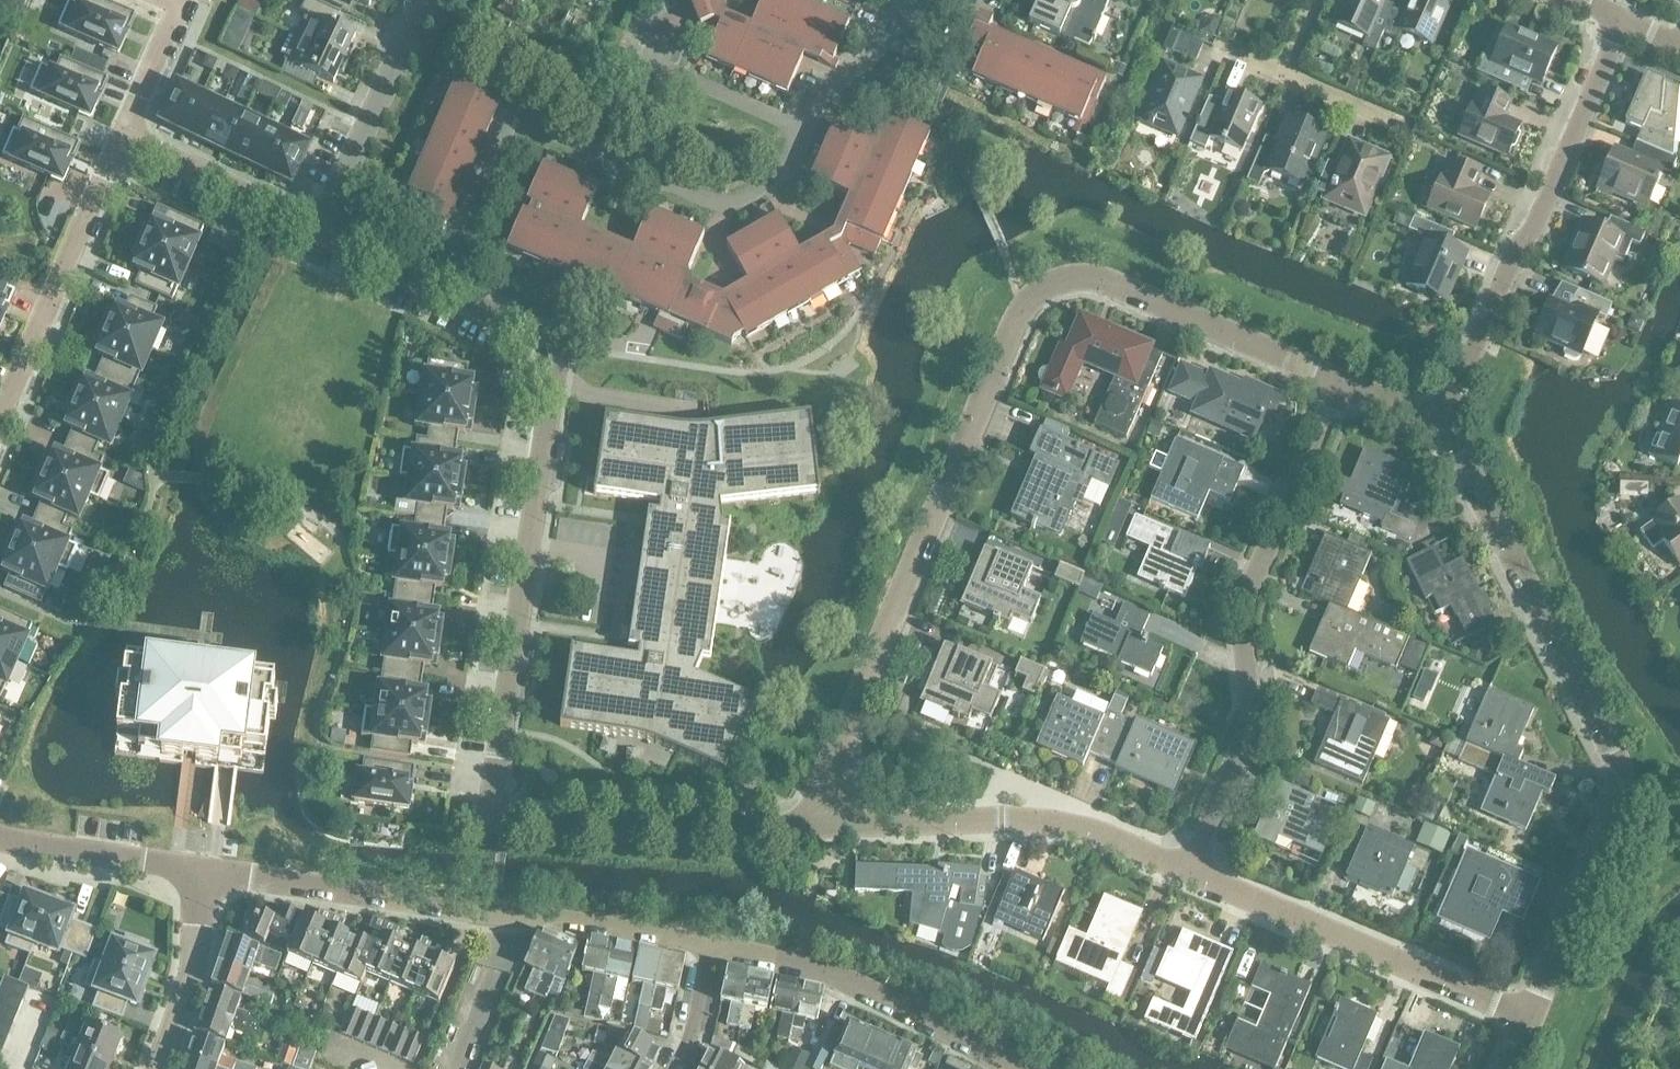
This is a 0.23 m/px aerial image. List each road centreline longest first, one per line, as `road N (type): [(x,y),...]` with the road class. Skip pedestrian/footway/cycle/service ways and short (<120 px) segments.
road 1 (residential): [(829,826),(656,829),(490,818),(552,390),(550,349),(437,286)]
road 2 (residential): [(829,826),(842,726),(1034,306),(1061,286),(1099,283),(1341,384)]
road 3 (residential): [(1530,1014),(1629,790),(1448,429)]
road 4 (residential): [(1191,869),(1251,721),(1242,607),(1341,384)]
road 5 (residential): [(201,870),(713,941)]
road 6 (residential): [(1448,429),(1623,15),(1587,0)]
road 7 (residential): [(1191,869),(1050,821),(829,826)]
road 8 (residential): [(1530,1014),(1191,869)]
road 9 (residential): [(713,941),(854,985),(1018,1068)]
road 10 (residential): [(0,418),(121,139)]
road 11 (residential): [(437,286),(520,119),(593,147)]
road 12 (residential): [(593,147),(682,195),(731,203),(767,186),(799,125)]
road 13 (residential): [(799,125),(652,66),(593,147)]
road 14 (residential): [(318,230),(425,0)]
road 15 (unknown): [(351,246),(258,443)]
road 16 (residential): [(121,139),(318,230)]
road 17 (residential): [(149,1068),(184,973),(201,870)]
road 18 (residential): [(0,839),(201,870)]
road 19 (residential): [(799,125),(831,84),(886,50),(905,0)]
road 20 (residential): [(176,0),(121,139)]
road 21 (residential): [(713,941),(674,1068)]
road 22 (residential): [(437,286),(318,230)]
road 23 (residential): [(1403,122),(1290,75)]

